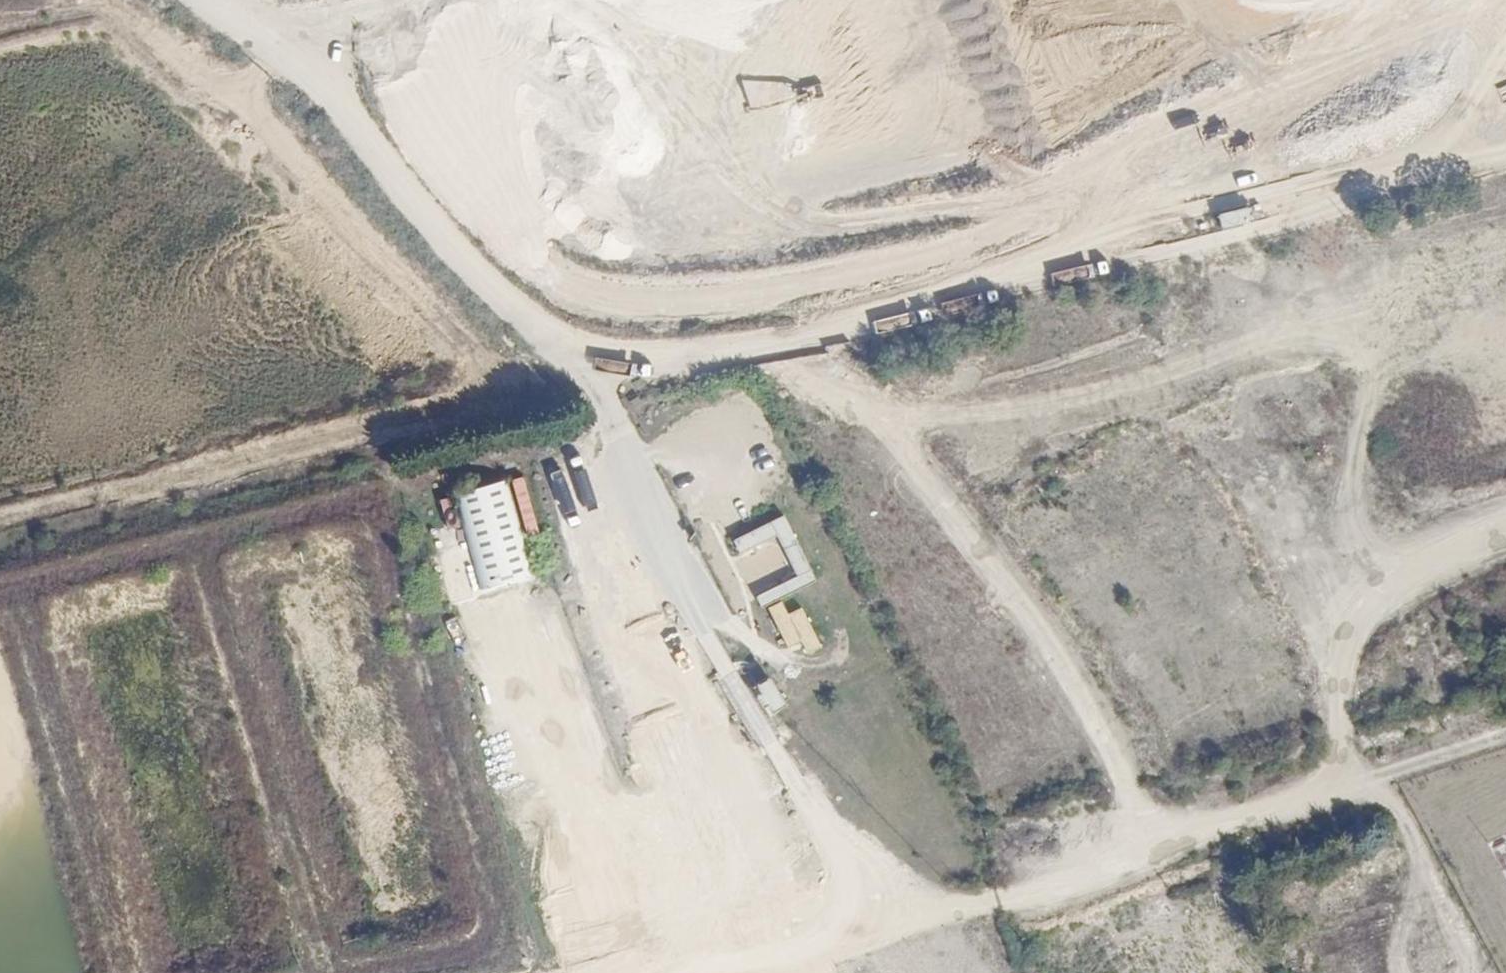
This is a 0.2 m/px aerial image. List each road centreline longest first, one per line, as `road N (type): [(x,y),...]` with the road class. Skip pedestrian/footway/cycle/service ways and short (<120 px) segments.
road 1 (unclassified): [(729,356),(607,350),(473,276),(347,102),(209,0)]
road 2 (track): [(1505,536),(1384,585),(1351,630),(1343,683),(1490,972)]

